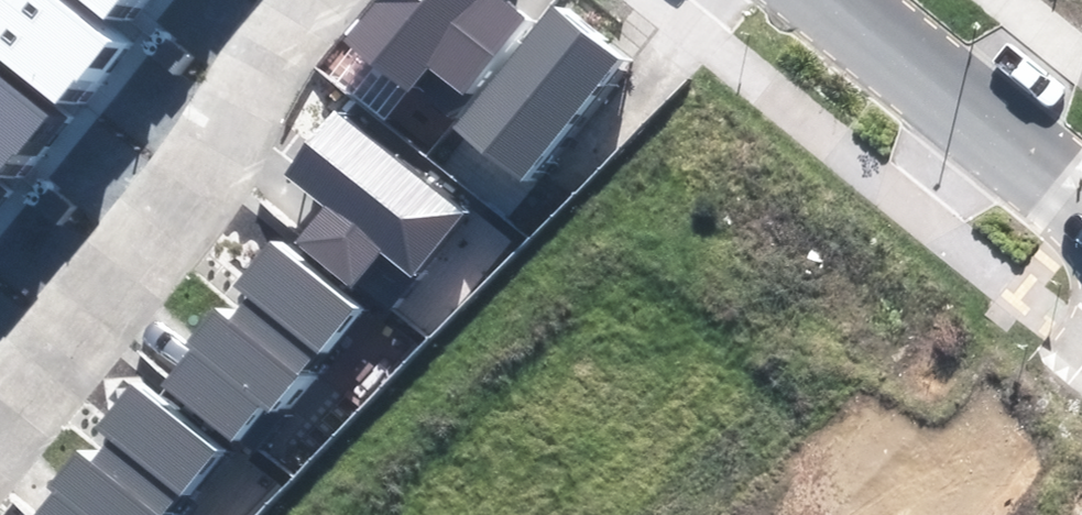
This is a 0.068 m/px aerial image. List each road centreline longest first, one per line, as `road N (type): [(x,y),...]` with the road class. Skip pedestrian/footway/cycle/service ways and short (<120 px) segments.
road 1 (residential): [(0,384),(312,0)]
road 2 (residential): [(1081,206),(829,0)]
road 3 (residential): [(1081,350),(932,514)]

